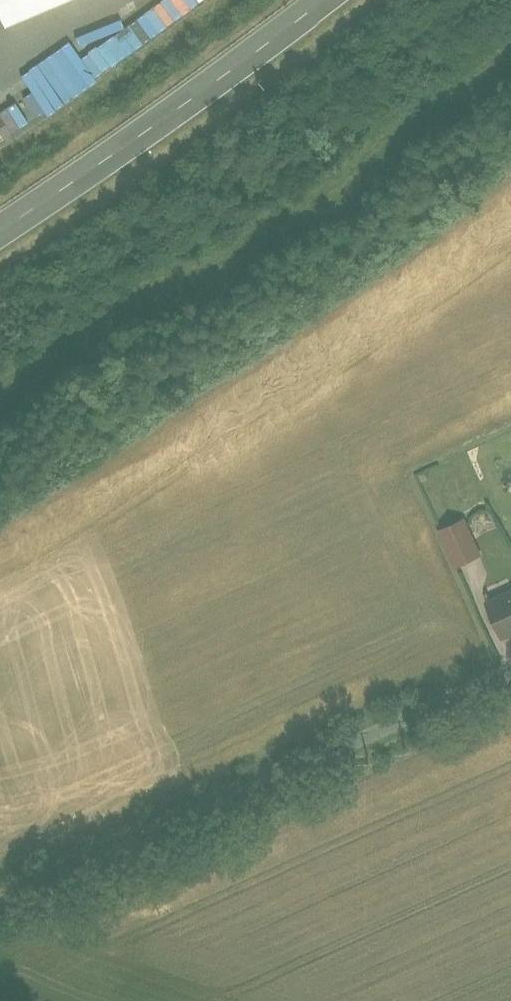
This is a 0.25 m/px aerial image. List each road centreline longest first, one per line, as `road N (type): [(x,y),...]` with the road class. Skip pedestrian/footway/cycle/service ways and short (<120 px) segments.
road 1 (unclassified): [(0,904),(510,671)]
road 2 (primary): [(0,229),(326,0)]

